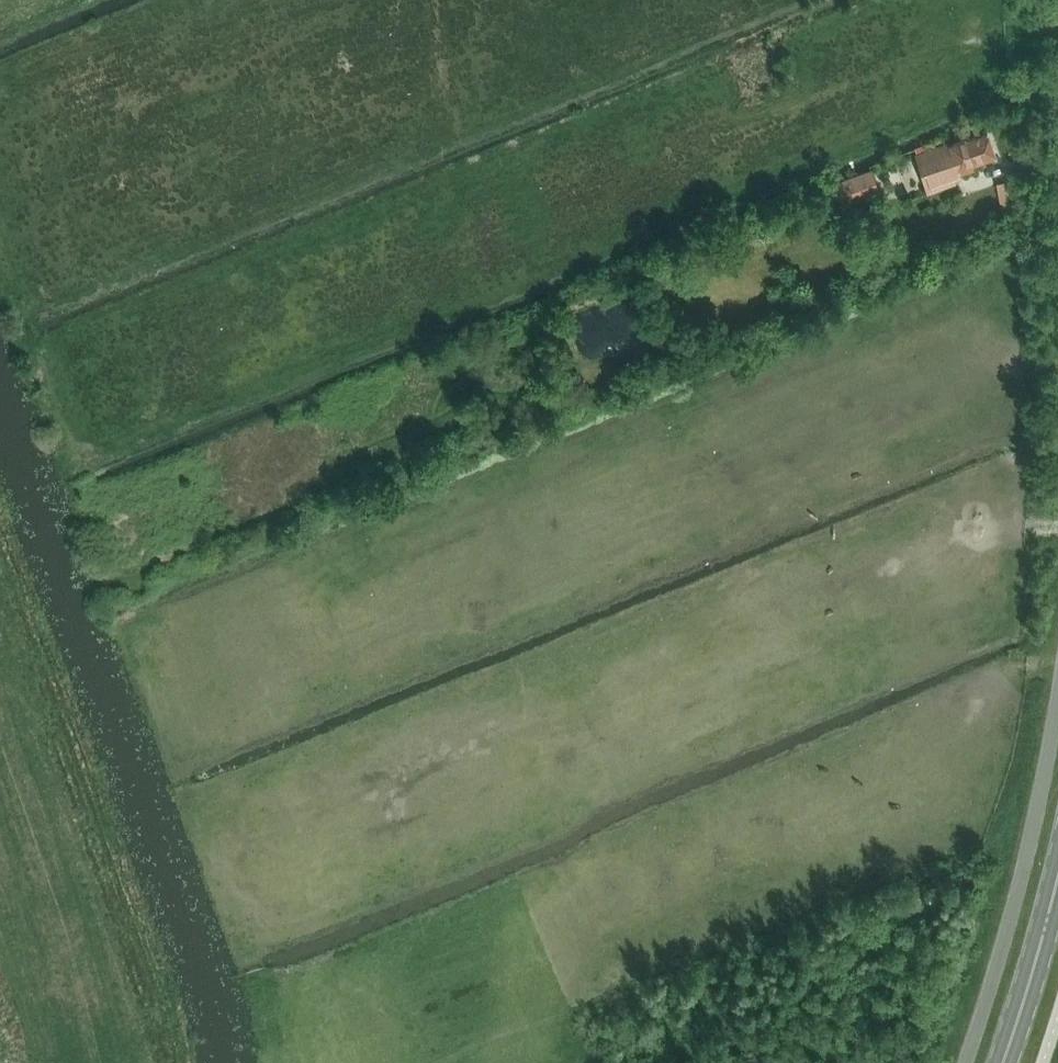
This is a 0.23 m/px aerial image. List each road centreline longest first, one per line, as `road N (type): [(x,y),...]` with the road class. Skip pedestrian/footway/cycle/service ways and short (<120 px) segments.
road 1 (primary): [(1002,1062),(1057,877)]

